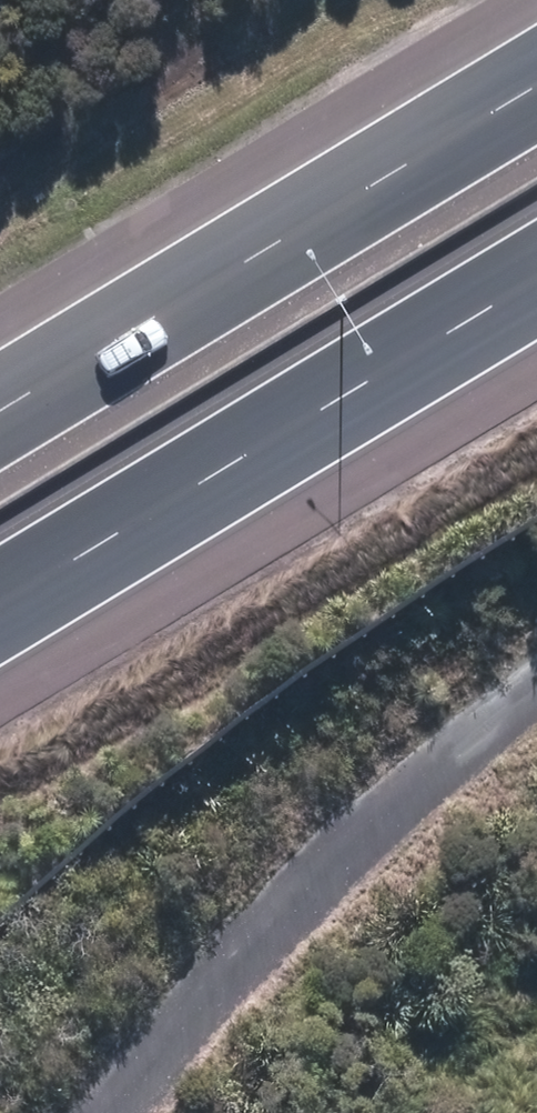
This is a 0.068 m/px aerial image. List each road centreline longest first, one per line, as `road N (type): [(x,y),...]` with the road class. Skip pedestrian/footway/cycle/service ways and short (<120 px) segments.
road 1 (motorway): [(536,283),(0,608)]
road 2 (motorway): [(0,404),(536,84)]
road 3 (track): [(107,1112),(351,840),(536,690)]

